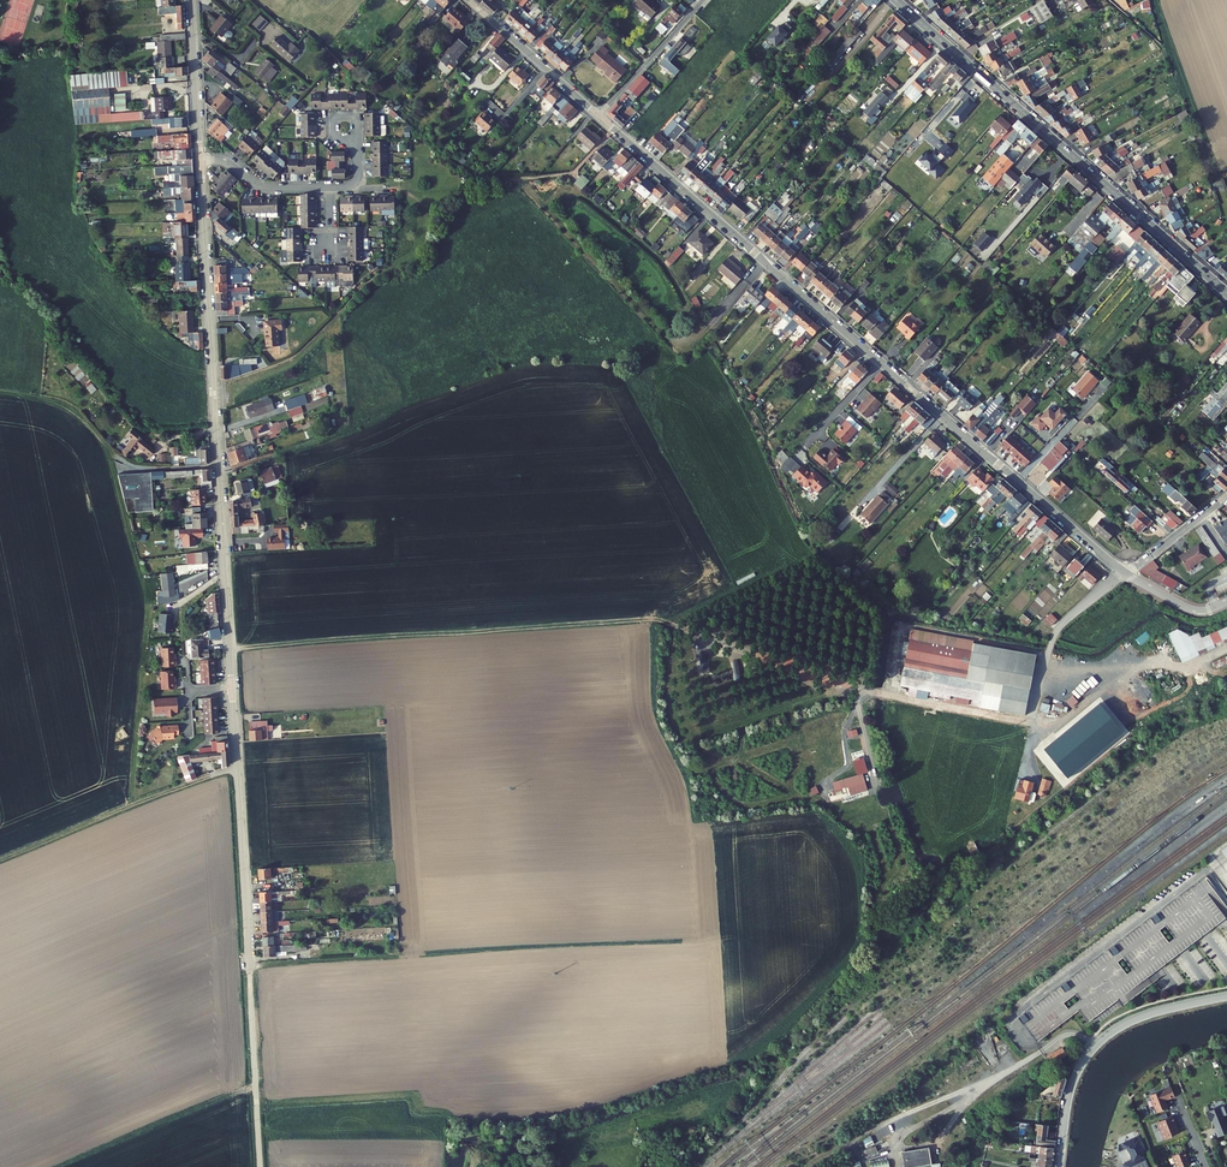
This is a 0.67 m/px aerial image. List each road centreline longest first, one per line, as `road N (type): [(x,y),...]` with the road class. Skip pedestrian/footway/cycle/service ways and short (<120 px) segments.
road 1 (residential): [(1128,575),(597,115)]
road 2 (residential): [(232,688),(261,1166)]
road 3 (secondary): [(1226,293),(895,0)]
road 4 (residential): [(200,161),(217,465)]
road 5 (unclassified): [(1226,997),(1138,1018),(1094,1046),(1069,1092),(1061,1166)]
road 6 (track): [(0,860),(237,766)]
road 7 (residential): [(217,465),(232,688)]
road 8 (residential): [(597,115),(470,0)]
road 9 (residential): [(191,0),(200,161)]
road 10 (residential): [(597,115),(703,0)]
road 11 (residential): [(329,187),(264,187),(227,162),(200,161)]
road 12 (residential): [(1226,496),(1128,575)]

